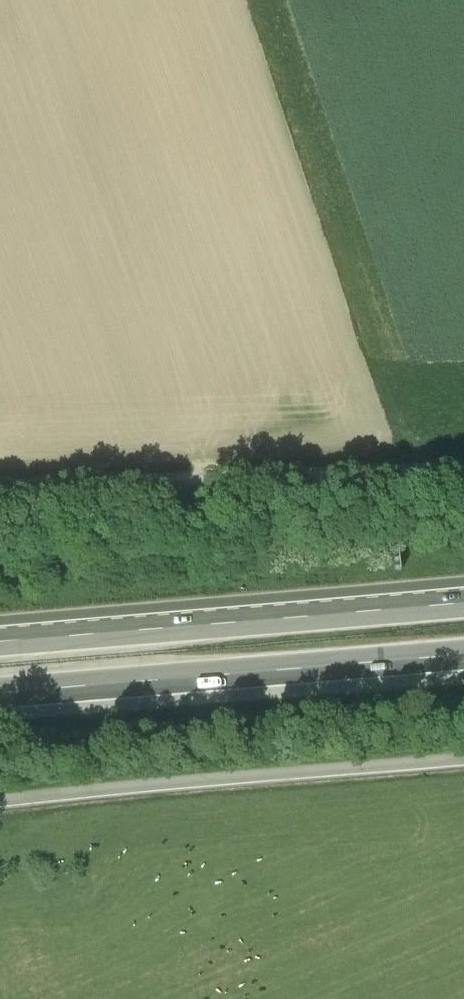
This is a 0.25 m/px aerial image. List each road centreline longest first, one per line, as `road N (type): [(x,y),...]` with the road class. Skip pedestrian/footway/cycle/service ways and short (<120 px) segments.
road 1 (track): [(463,759),(0,802)]
road 2 (motorway): [(0,692),(463,654)]
road 3 (motorway): [(463,600),(0,637)]

